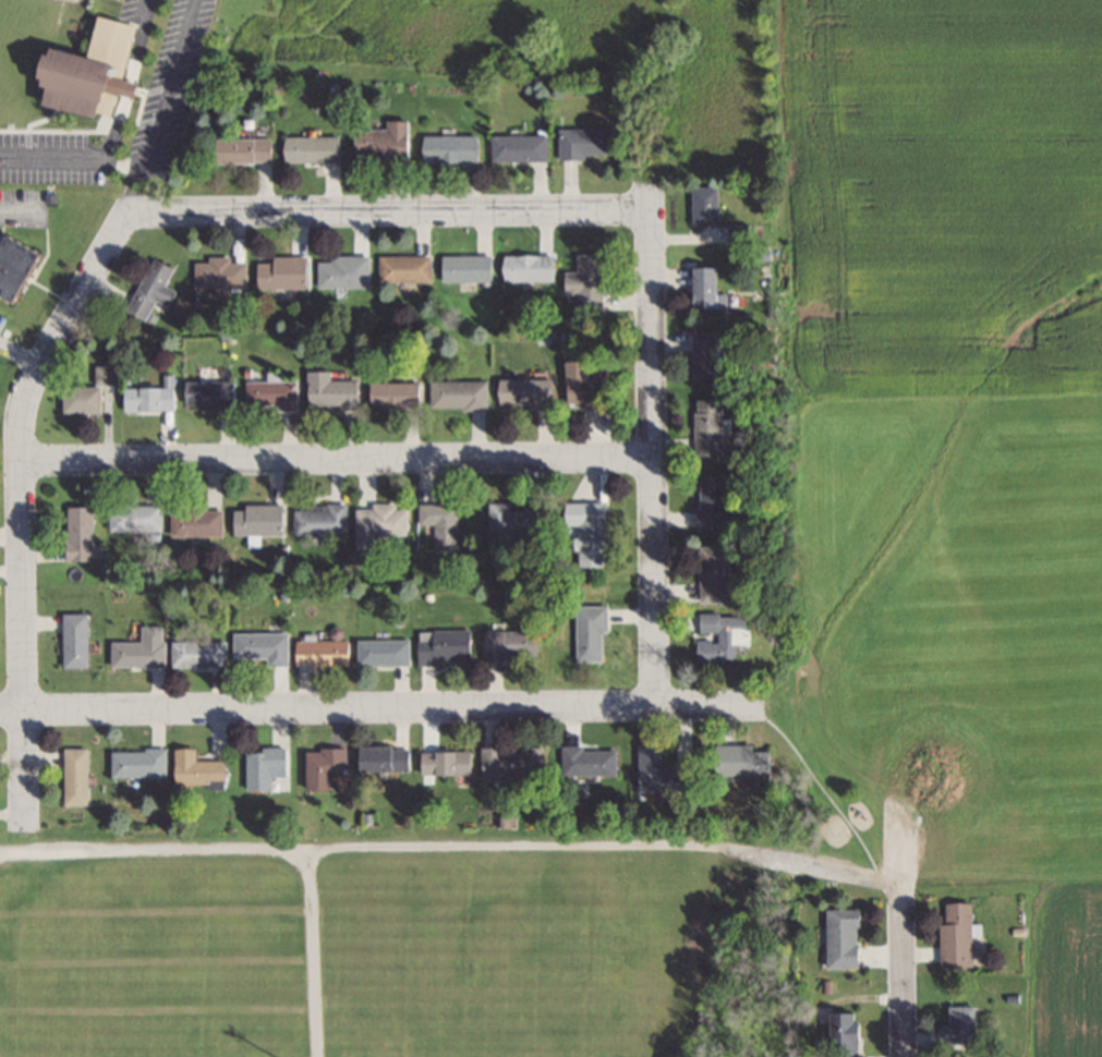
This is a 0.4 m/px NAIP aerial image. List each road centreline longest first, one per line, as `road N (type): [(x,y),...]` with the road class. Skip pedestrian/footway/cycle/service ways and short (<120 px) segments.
road 1 (residential): [(0,709),(765,705)]
road 2 (residential): [(652,455),(22,461)]
road 3 (residential): [(27,833),(23,413),(99,263)]
road 4 (residential): [(99,263),(137,214),(650,210)]
road 5 (residential): [(649,182),(654,705)]
road 6 (residential): [(900,899),(903,1056)]

